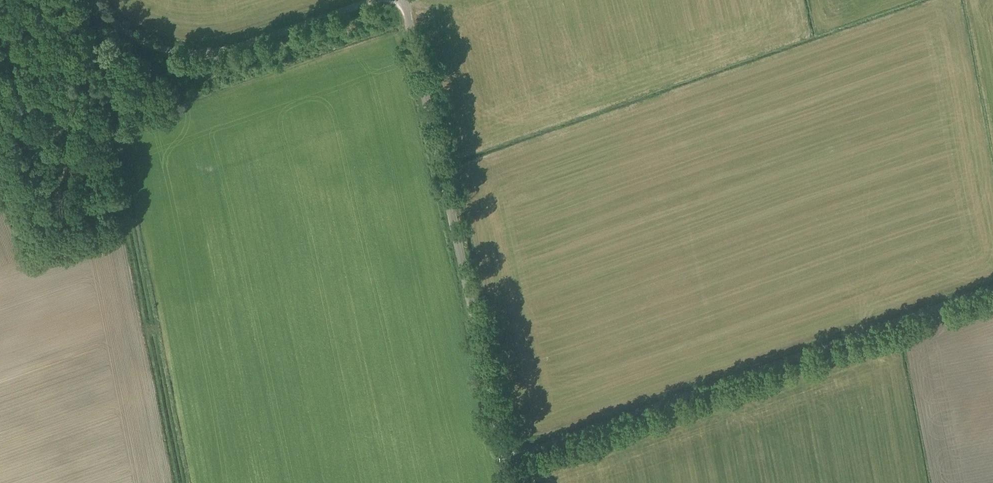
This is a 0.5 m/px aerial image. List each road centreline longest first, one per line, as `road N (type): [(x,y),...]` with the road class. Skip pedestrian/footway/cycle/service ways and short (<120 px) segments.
road 1 (unclassified): [(505,459),(992,288)]
road 2 (unclassified): [(505,459),(403,0)]
road 3 (unclassified): [(378,0),(200,53),(139,39),(94,0)]

